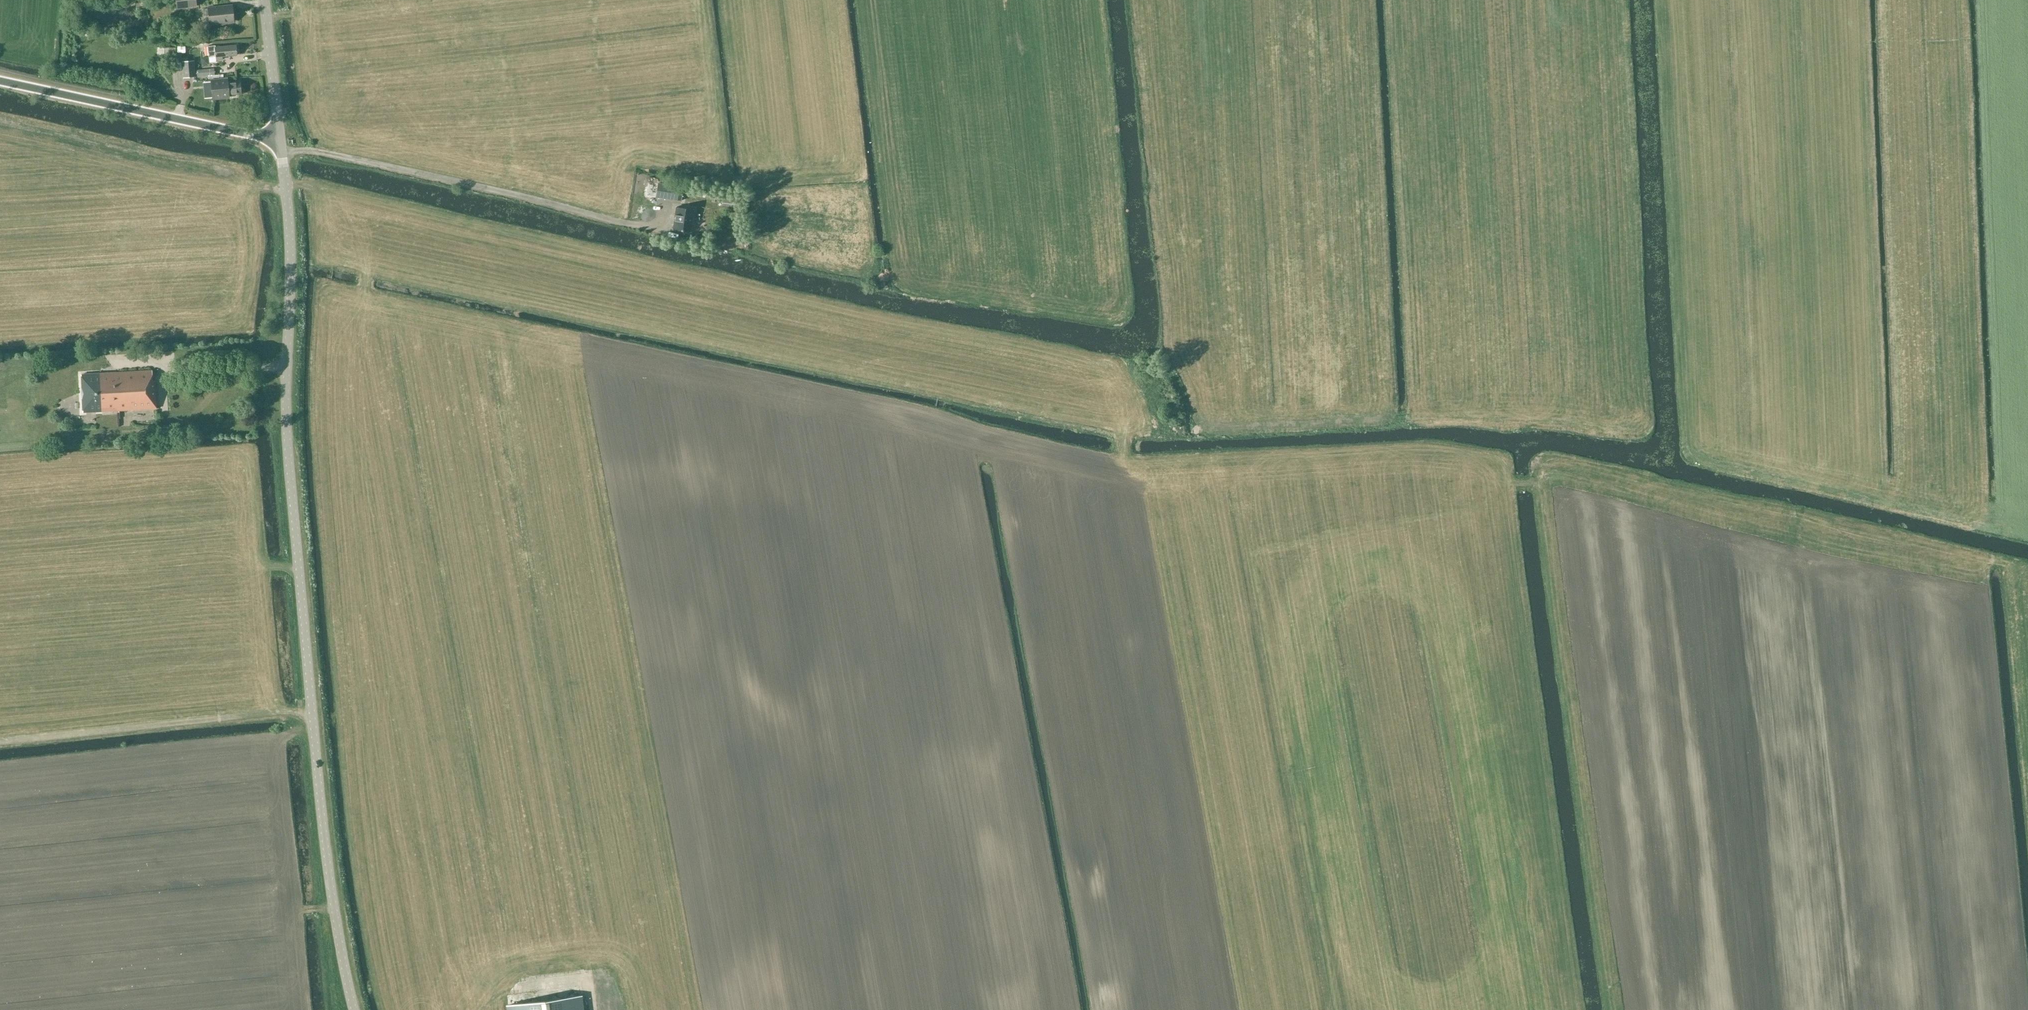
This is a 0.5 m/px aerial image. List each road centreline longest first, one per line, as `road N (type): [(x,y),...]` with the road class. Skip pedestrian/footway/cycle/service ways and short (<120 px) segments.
road 1 (tertiary): [(354,1009),(325,840),(290,473),(290,247),(279,136)]
road 2 (unclassified): [(0,81),(279,136)]
road 3 (tertiary): [(279,136),(266,0)]

